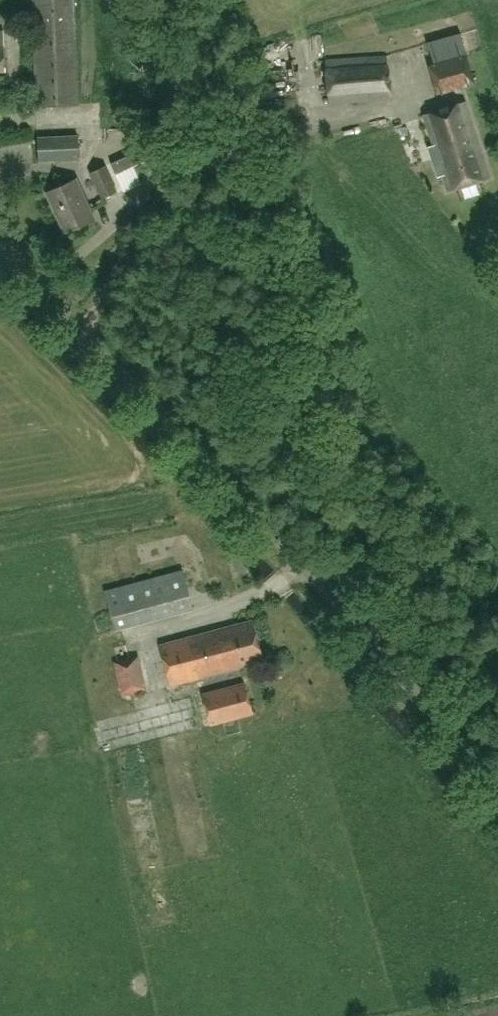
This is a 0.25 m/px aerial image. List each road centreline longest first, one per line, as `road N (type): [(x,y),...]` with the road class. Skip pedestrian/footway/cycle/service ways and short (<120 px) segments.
road 1 (unclassified): [(497,803),(0,258)]

